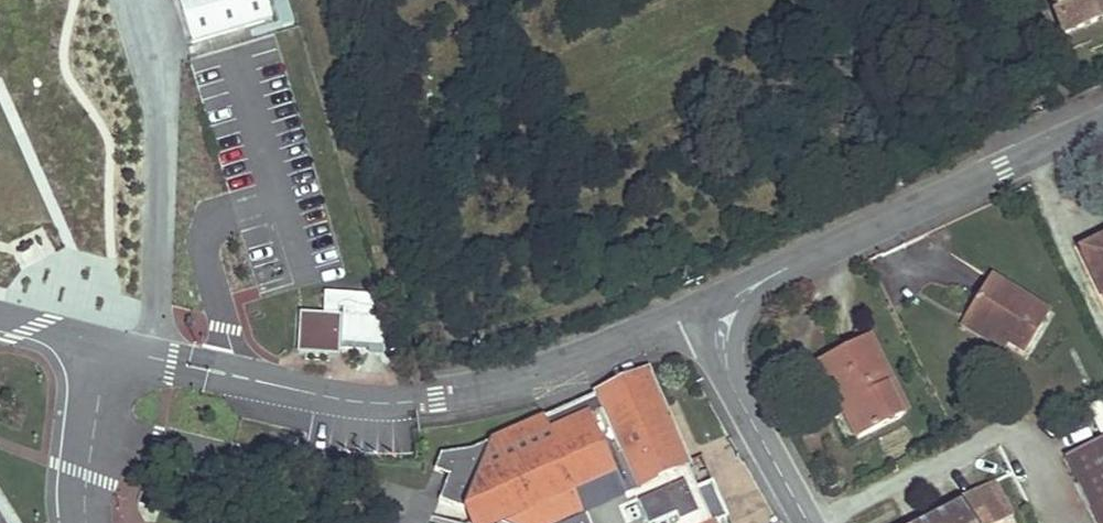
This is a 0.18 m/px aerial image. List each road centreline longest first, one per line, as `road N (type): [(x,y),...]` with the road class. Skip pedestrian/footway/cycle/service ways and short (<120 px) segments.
road 1 (residential): [(723,320),(779,271),(1102,120)]
road 2 (unclassified): [(808,522),(728,376),(723,320)]

